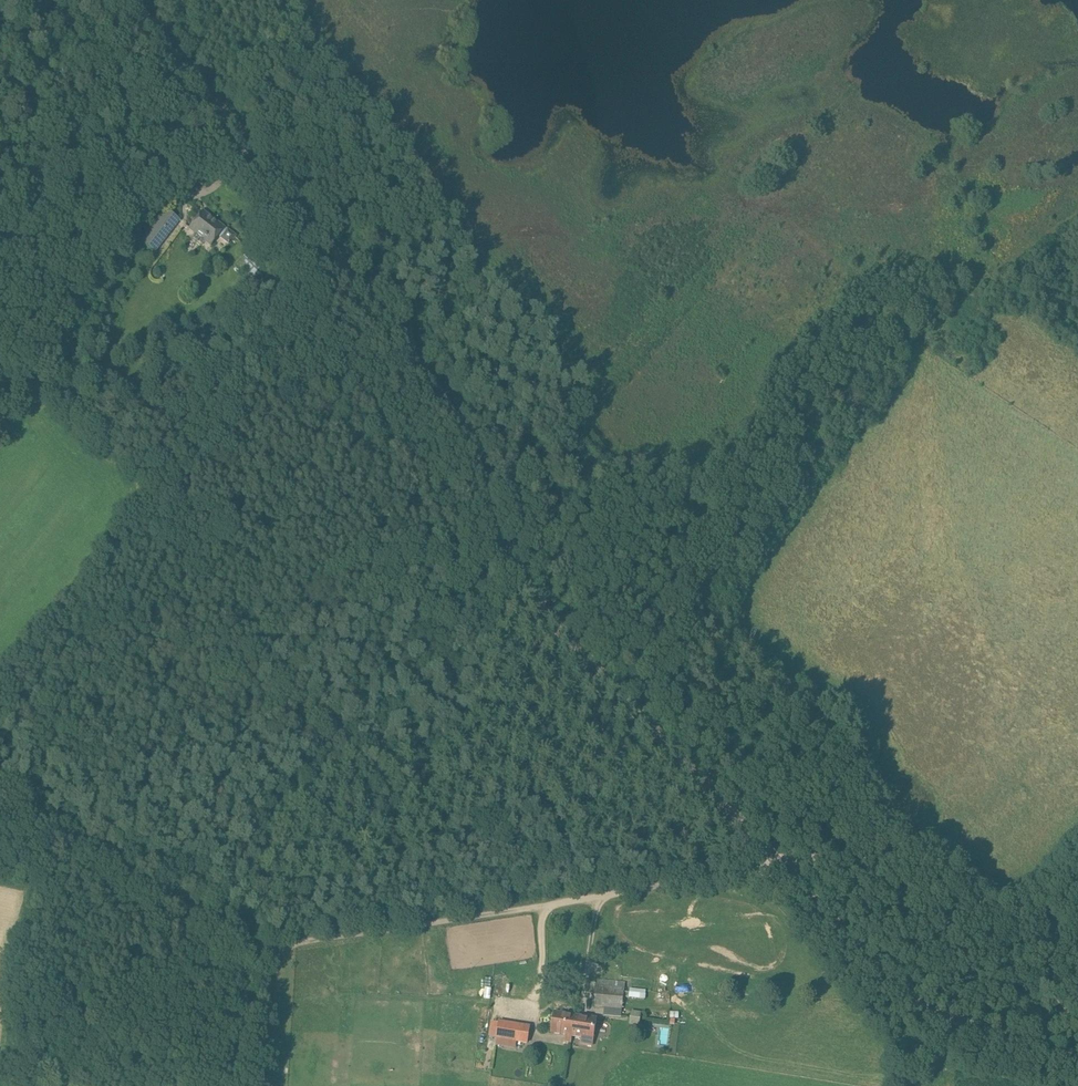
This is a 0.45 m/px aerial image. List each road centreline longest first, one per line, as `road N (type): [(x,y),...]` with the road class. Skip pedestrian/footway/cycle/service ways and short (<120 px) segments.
road 1 (tertiary): [(966,1023),(912,988),(788,872),(565,625),(526,572),(465,424),(332,240),(136,0)]
road 2 (track): [(0,781),(275,957),(288,948),(651,888),(925,854),(996,912),(1025,913),(1077,860)]

